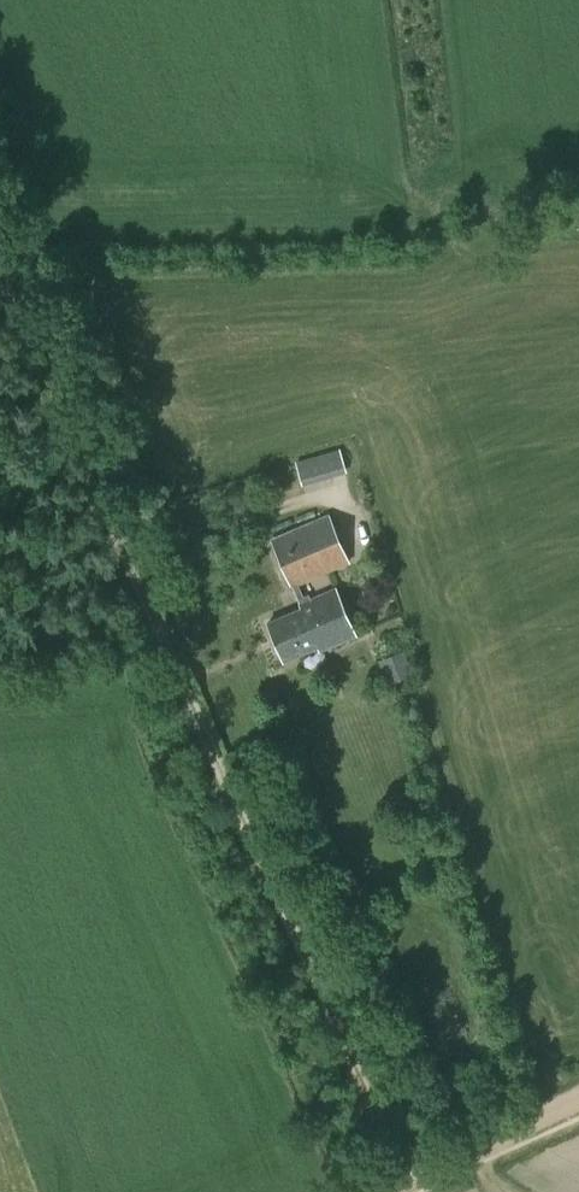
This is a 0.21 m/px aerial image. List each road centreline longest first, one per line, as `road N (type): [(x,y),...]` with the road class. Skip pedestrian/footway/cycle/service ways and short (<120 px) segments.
road 1 (track): [(403,1178),(0,274)]
road 2 (track): [(8,291),(437,264),(413,0)]
road 3 (track): [(403,1178),(578,1097)]

